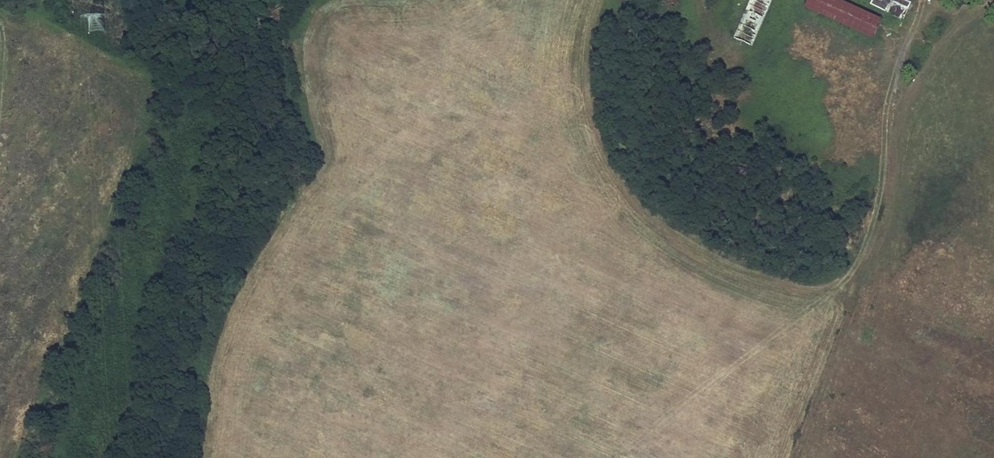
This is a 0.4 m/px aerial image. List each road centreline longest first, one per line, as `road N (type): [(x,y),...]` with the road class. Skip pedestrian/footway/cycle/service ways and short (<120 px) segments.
road 1 (track): [(927,0),(894,91),(871,232),(838,282),(815,288),(736,273),(685,251),(607,176),(586,113),(582,54),(610,0)]

